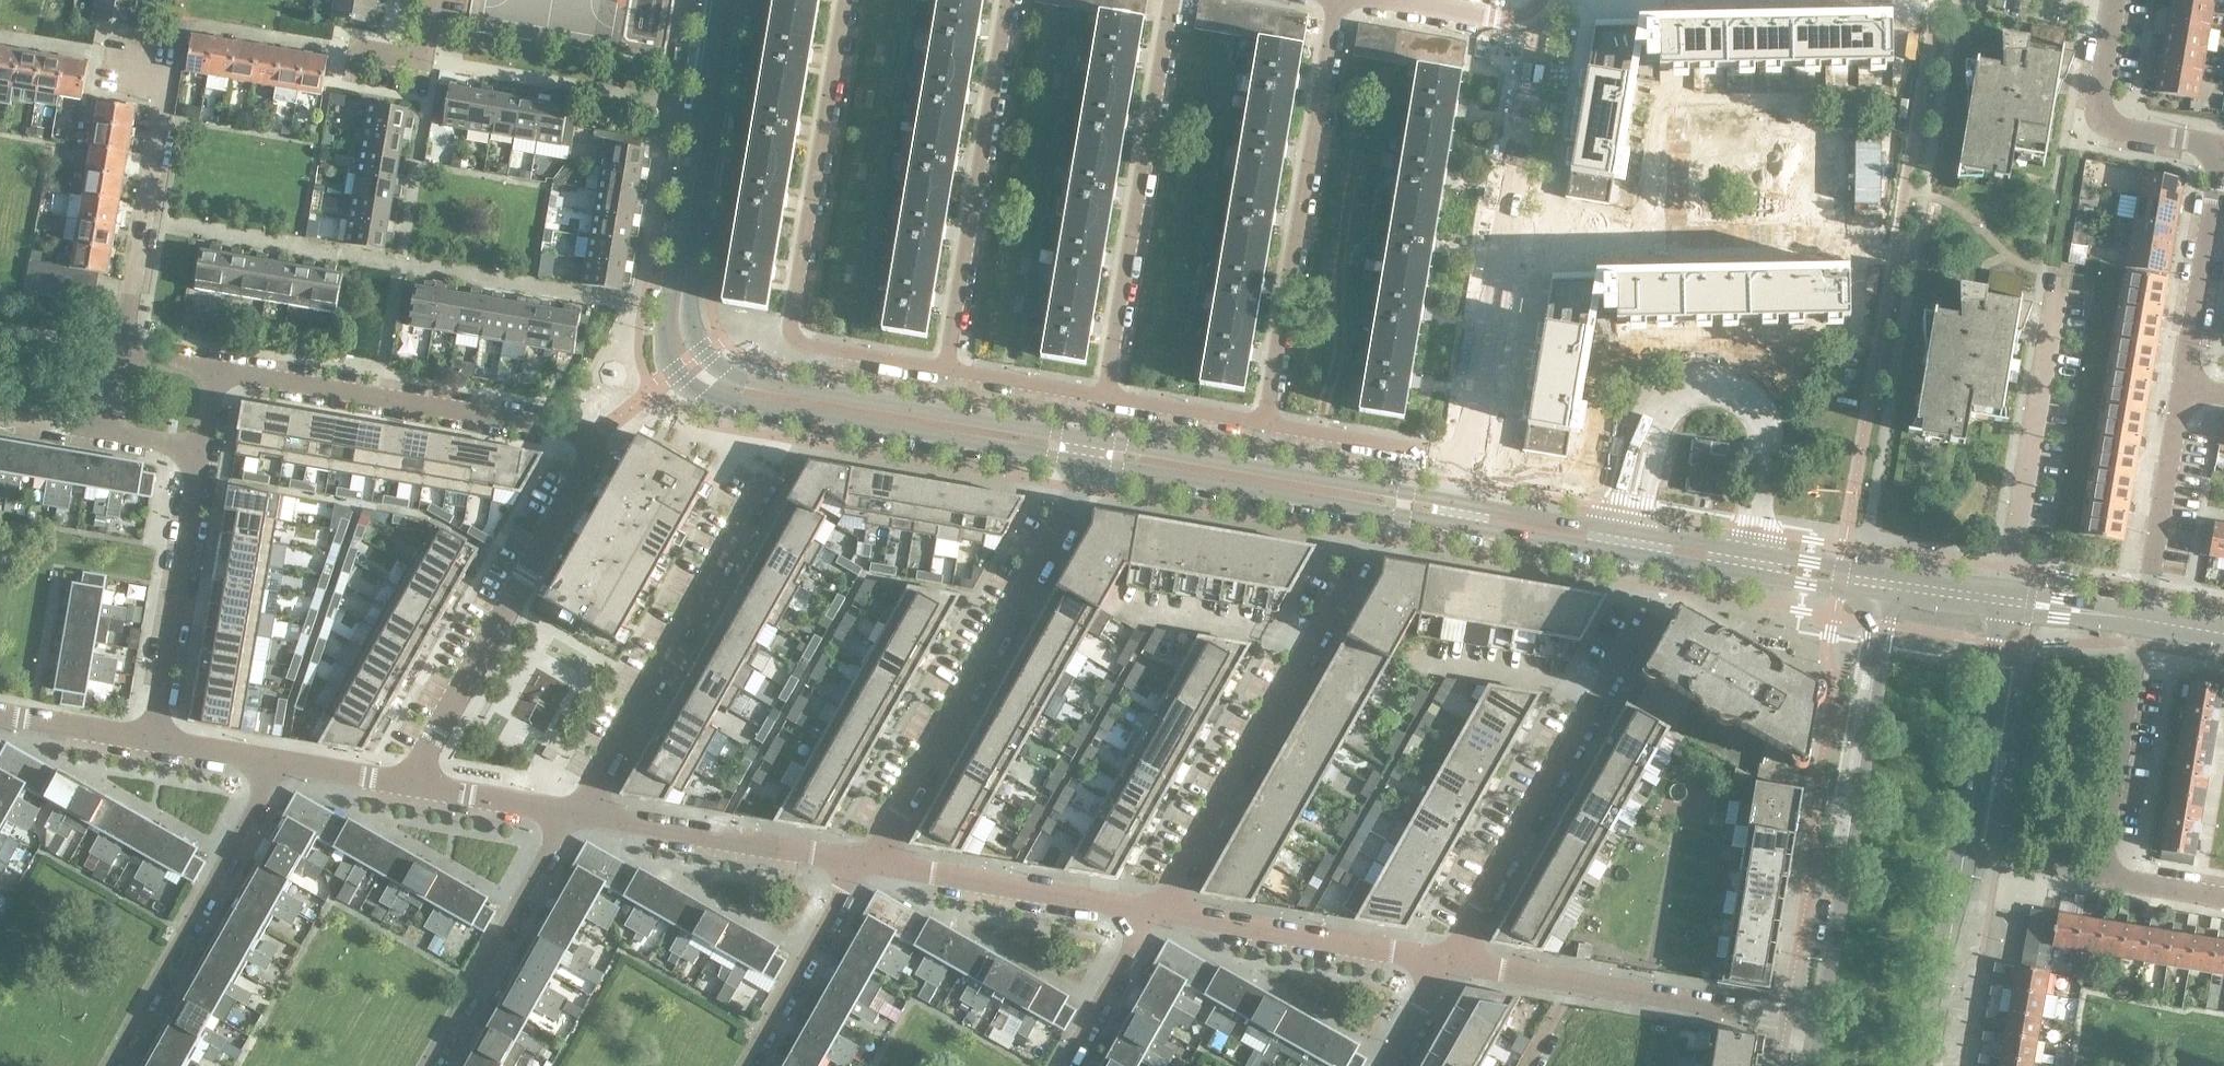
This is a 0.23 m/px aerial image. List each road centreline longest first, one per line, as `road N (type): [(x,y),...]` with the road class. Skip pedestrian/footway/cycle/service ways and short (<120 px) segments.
road 1 (residential): [(405,781),(586,467),(589,441),(569,428),(214,369)]
road 2 (tertiary): [(682,259),(664,333),(668,353),(695,385),(724,397),(1095,465)]
road 3 (tertiary): [(1100,439),(734,376),(695,343),(682,259)]
road 4 (tertiary): [(1921,1065),(2002,600)]
road 5 (residential): [(879,862),(1095,465)]
road 6 (tertiary): [(1885,595),(1818,1024)]
road 7 (residential): [(1332,0),(1264,425)]
road 8 (residential): [(2140,619),(2223,201)]
road 9 (residential): [(1176,0),(1104,397)]
road 10 (residential): [(1161,911),(1356,567)]
road 11 (residential): [(1646,621),(1449,962)]
road 12 (residential): [(766,479),(570,810)]
road 13 (residential): [(1015,0),(946,369)]
road 14 (residential): [(1818,1024),(1449,962)]
road 15 (residential): [(2223,895),(2121,878),(2105,861),(2140,619)]
road 16 (tertiary): [(1095,465),(1450,524)]
road 17 (tertiary): [(1455,497),(1100,439)]
road 18 (residential): [(2002,600),(2070,256)]
road 19 (residential): [(791,342),(847,0)]
road 20 (residential): [(113,1065),(282,764)]
road 21 (residential): [(1507,240),(1844,235)]
road 22 (residential): [(125,353),(170,87),(112,60)]
road 23 (residential): [(858,864),(570,810)]
road 24 (residential): [(1449,962),(1161,911)]
road 25 (residential): [(428,1065),(570,810)]
road 26 (residential): [(154,741),(201,455)]
road 27 (residential): [(1161,911),(879,862)]
road 28 (tertiary): [(682,259),(728,0)]
road 29 (unclassified): [(1754,551),(1767,458),(1758,407),(1739,390),(1716,386),(1684,387),(1659,406)]
road 30 (residential): [(2223,139),(2090,116),(2110,0)]
road 31 (residential): [(747,1065),(858,864)]
road 32 (residential): [(1461,459),(1507,240)]
road 33 (residential): [(1507,240),(1541,21)]
road 34 (residential): [(1264,425),(1461,459)]
road 35 (residential): [(1064,1065),(1133,942),(1161,911)]
road 36 (residential): [(570,810),(405,781)]
road 37 (residential): [(1104,397),(1264,425)]
road 38 (residential): [(946,369),(1104,397)]
road 39 (tertiary): [(1611,528),(1455,497)]
road 40 (residential): [(791,342),(946,369)]
road 41 (tertiary): [(1450,524),(1605,550)]
road 42 (unclassified): [(154,741),(0,715)]
road 43 (tertiary): [(2140,619),(2002,600)]
road 44 (tertiary): [(1889,573),(1754,551)]
road 45 (tertiary): [(1750,574),(1885,595)]
road 46 (unclassified): [(1659,406),(1635,434),(1611,528)]
road 47 (unclassified): [(282,764),(154,741)]
road 48 (unclassified): [(1659,406),(1659,439),(1636,530)]
road 49 (residential): [(405,781),(282,764)]
road 50 (residential): [(350,47),(419,53),(427,0)]
road 51 (residential): [(1541,21),(1421,0)]

